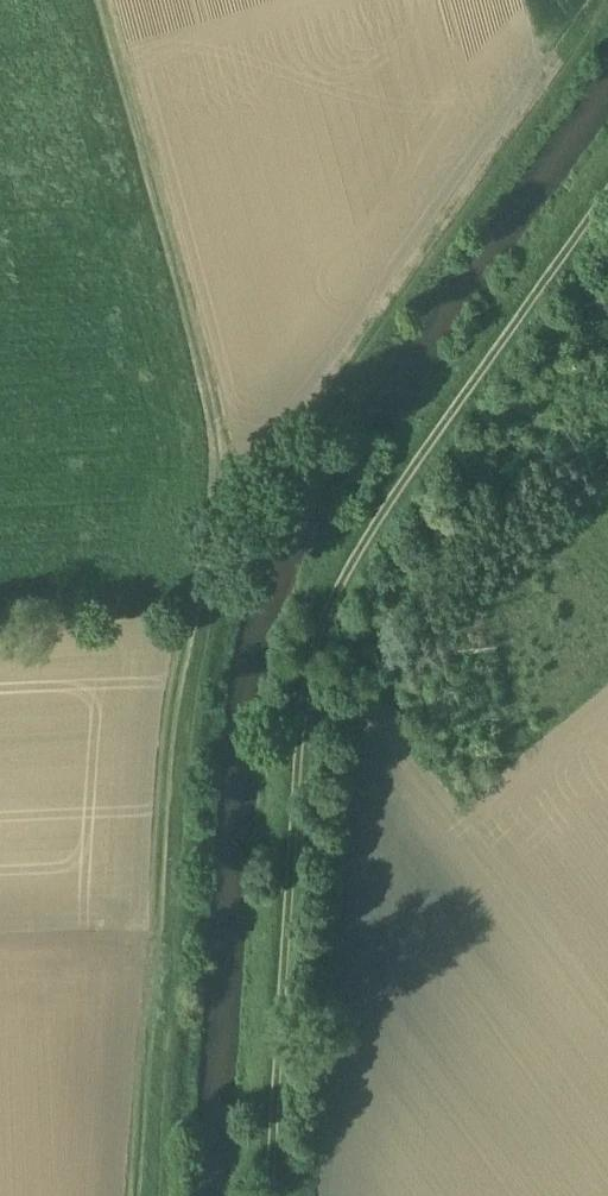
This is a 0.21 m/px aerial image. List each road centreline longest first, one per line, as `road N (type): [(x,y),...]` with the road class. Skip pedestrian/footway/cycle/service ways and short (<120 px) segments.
road 1 (track): [(156,1195),(185,761),(202,634),(236,525),(241,454),(109,0)]
road 2 (track): [(607,233),(344,611),(325,681),(302,877),(278,1195)]

